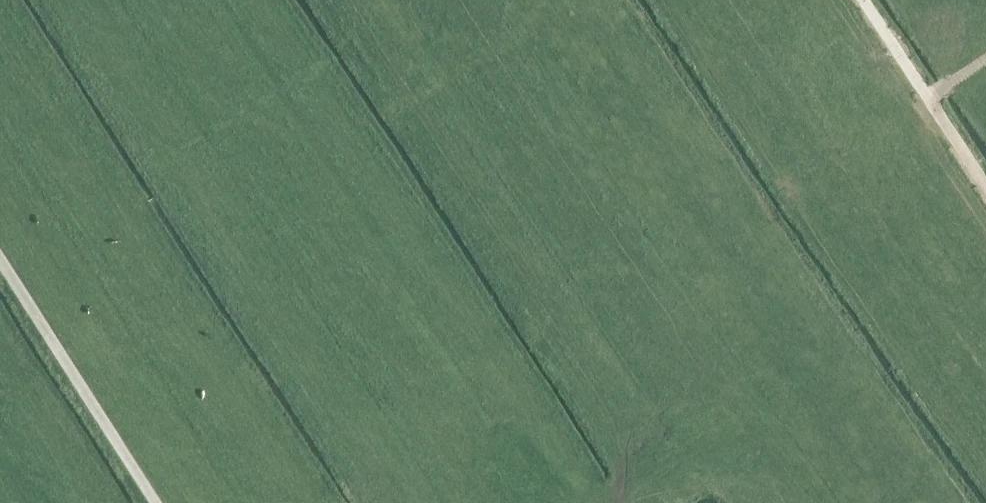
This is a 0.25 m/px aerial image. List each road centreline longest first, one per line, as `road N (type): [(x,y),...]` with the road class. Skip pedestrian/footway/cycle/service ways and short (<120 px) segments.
road 1 (track): [(156,502),(0,257)]
road 2 (track): [(985,58),(926,95),(862,0)]

